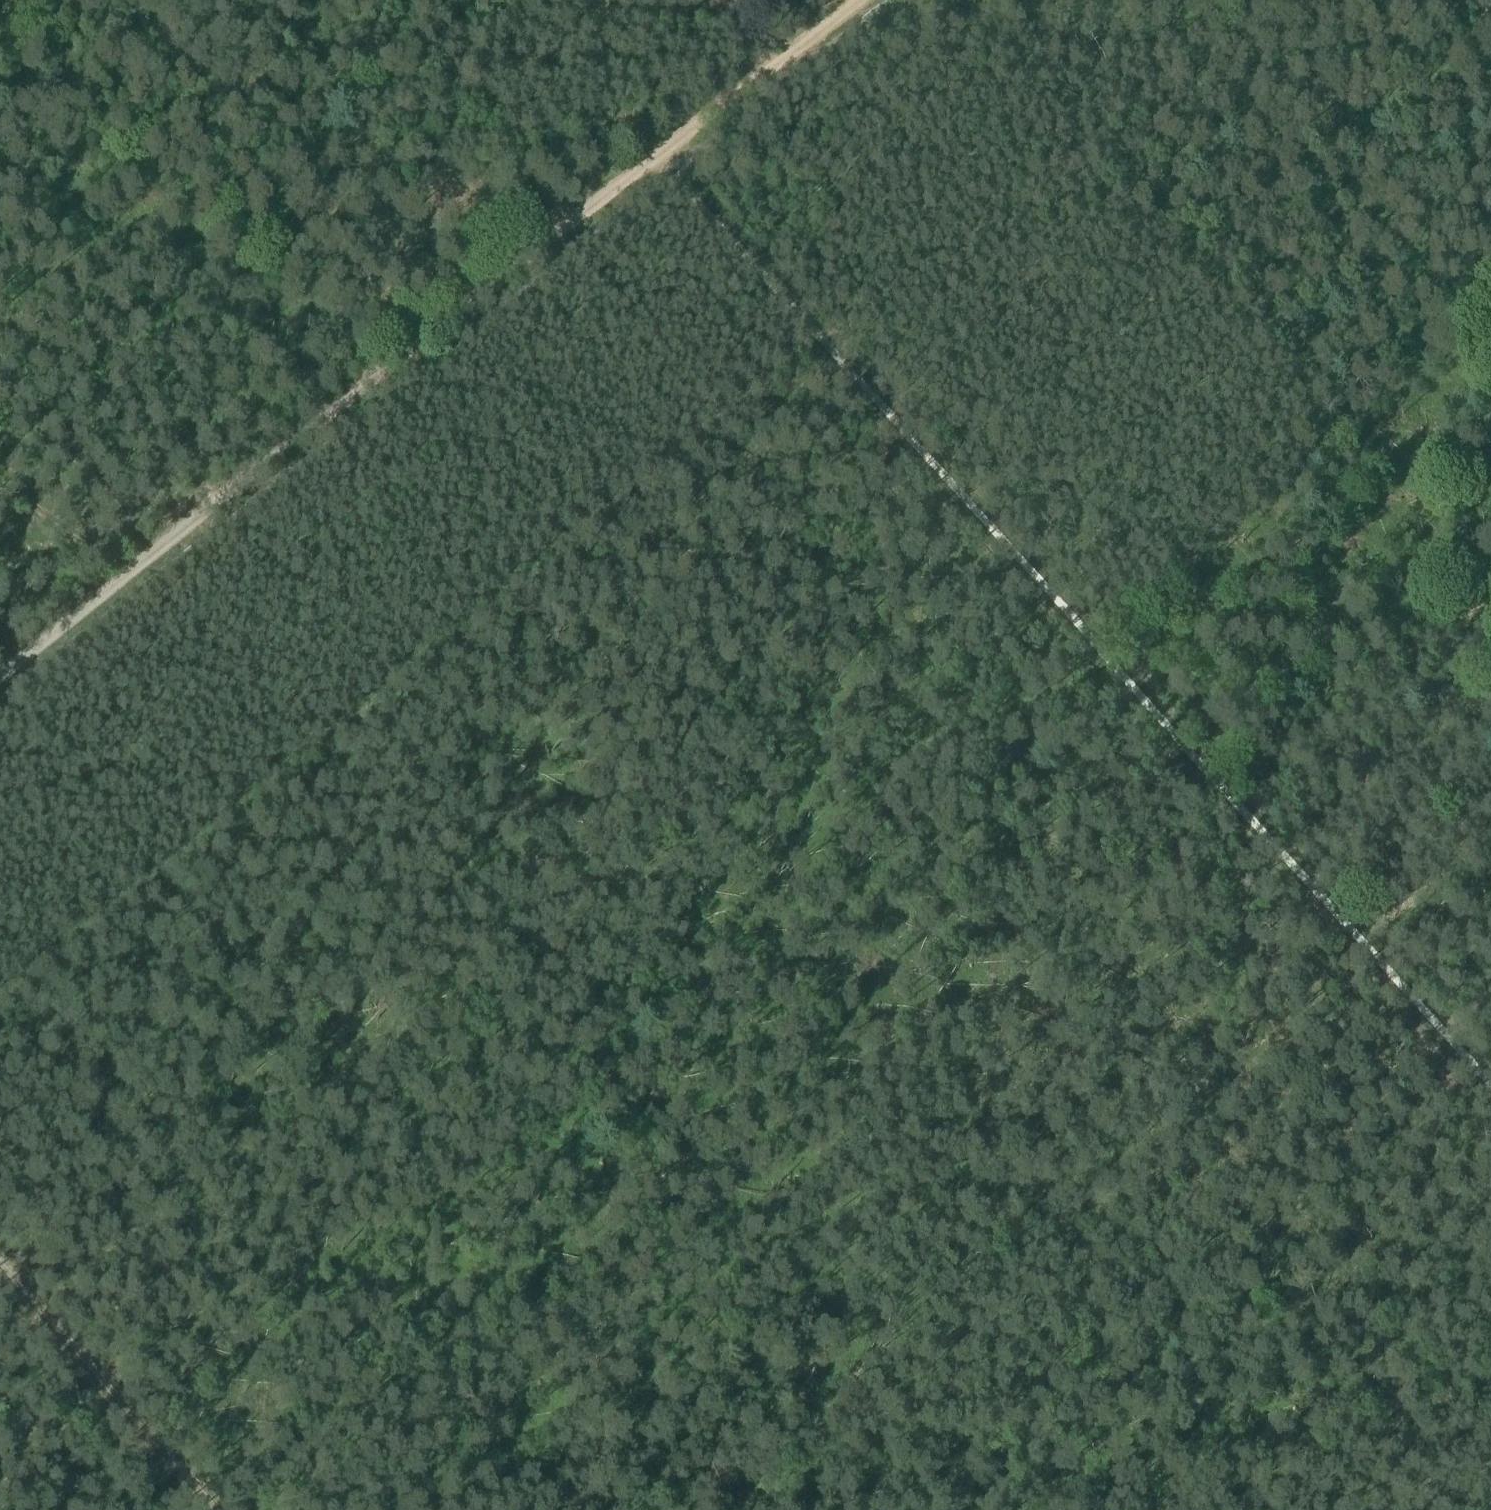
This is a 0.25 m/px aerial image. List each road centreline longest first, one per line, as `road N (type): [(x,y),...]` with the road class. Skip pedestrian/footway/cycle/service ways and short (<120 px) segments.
road 1 (track): [(202,1509),(0,1279)]
road 2 (track): [(0,474),(132,555)]

